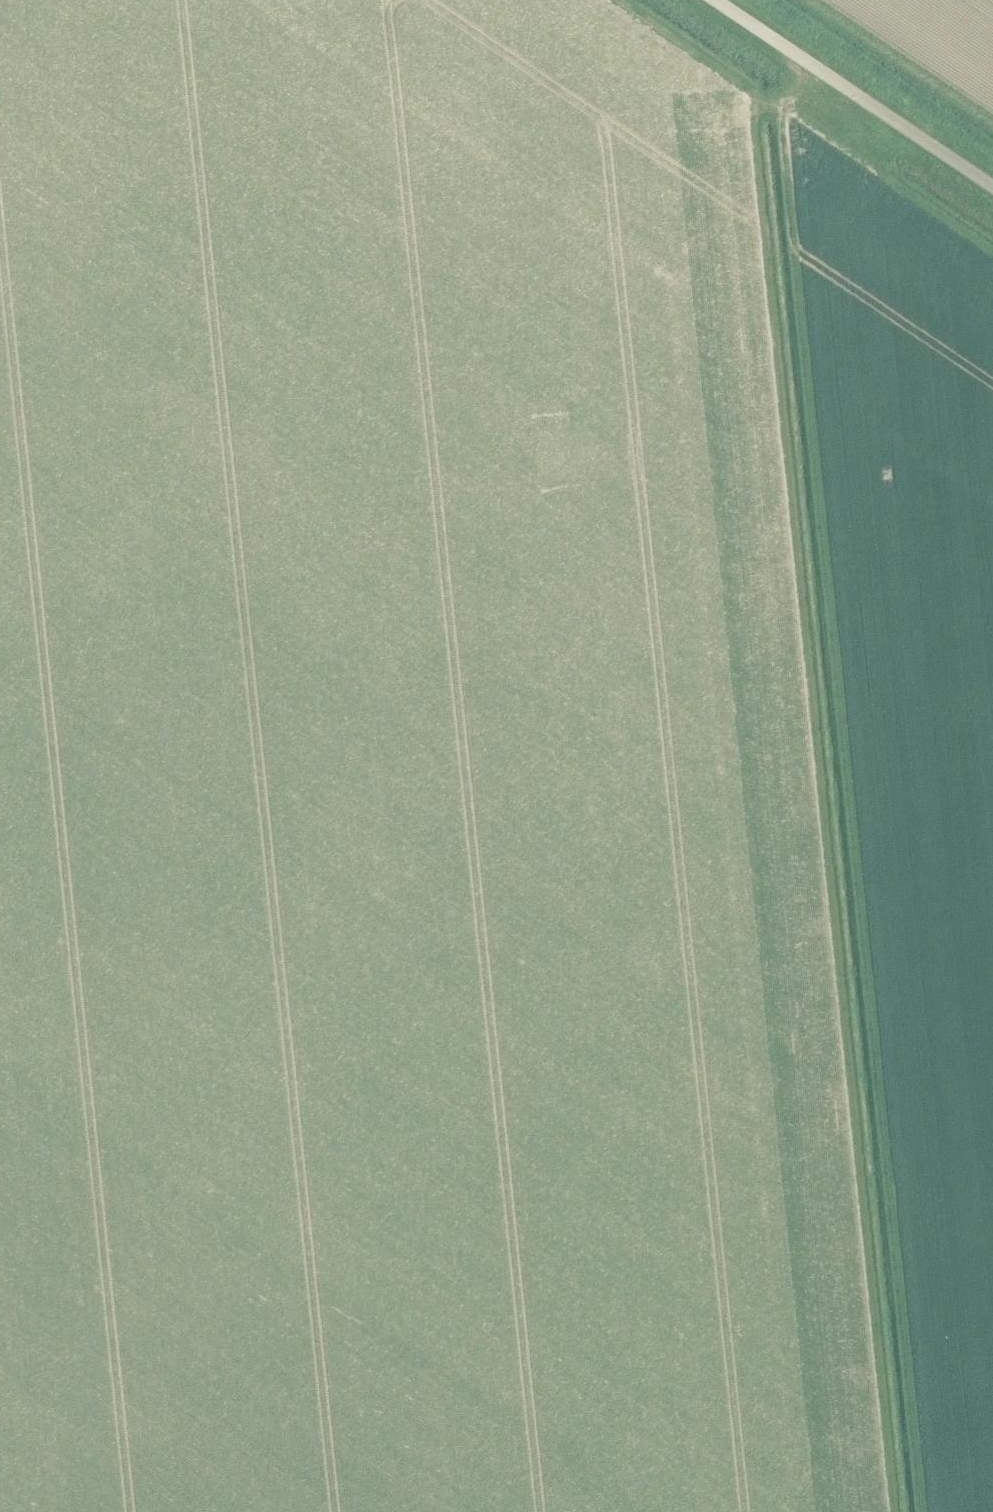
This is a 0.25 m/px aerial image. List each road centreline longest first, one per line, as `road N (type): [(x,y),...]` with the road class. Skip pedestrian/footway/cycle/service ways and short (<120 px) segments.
road 1 (unclassified): [(992,187),(716,0)]

